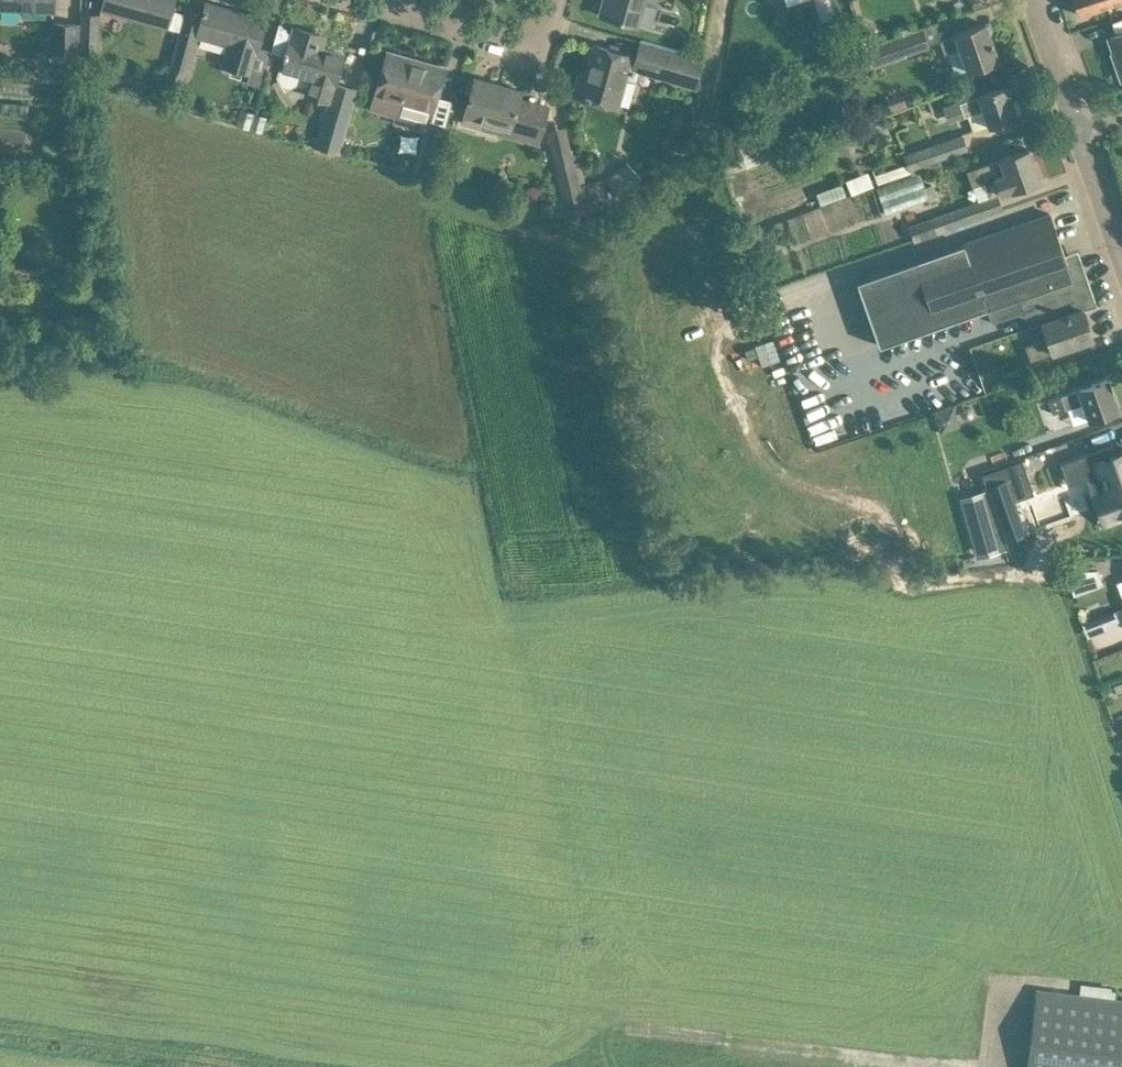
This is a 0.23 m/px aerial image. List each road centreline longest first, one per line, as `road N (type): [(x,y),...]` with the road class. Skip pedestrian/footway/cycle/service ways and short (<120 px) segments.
road 1 (tertiary): [(1121,267),(1031,0)]
road 2 (residential): [(554,0),(532,40),(506,44),(353,0)]

